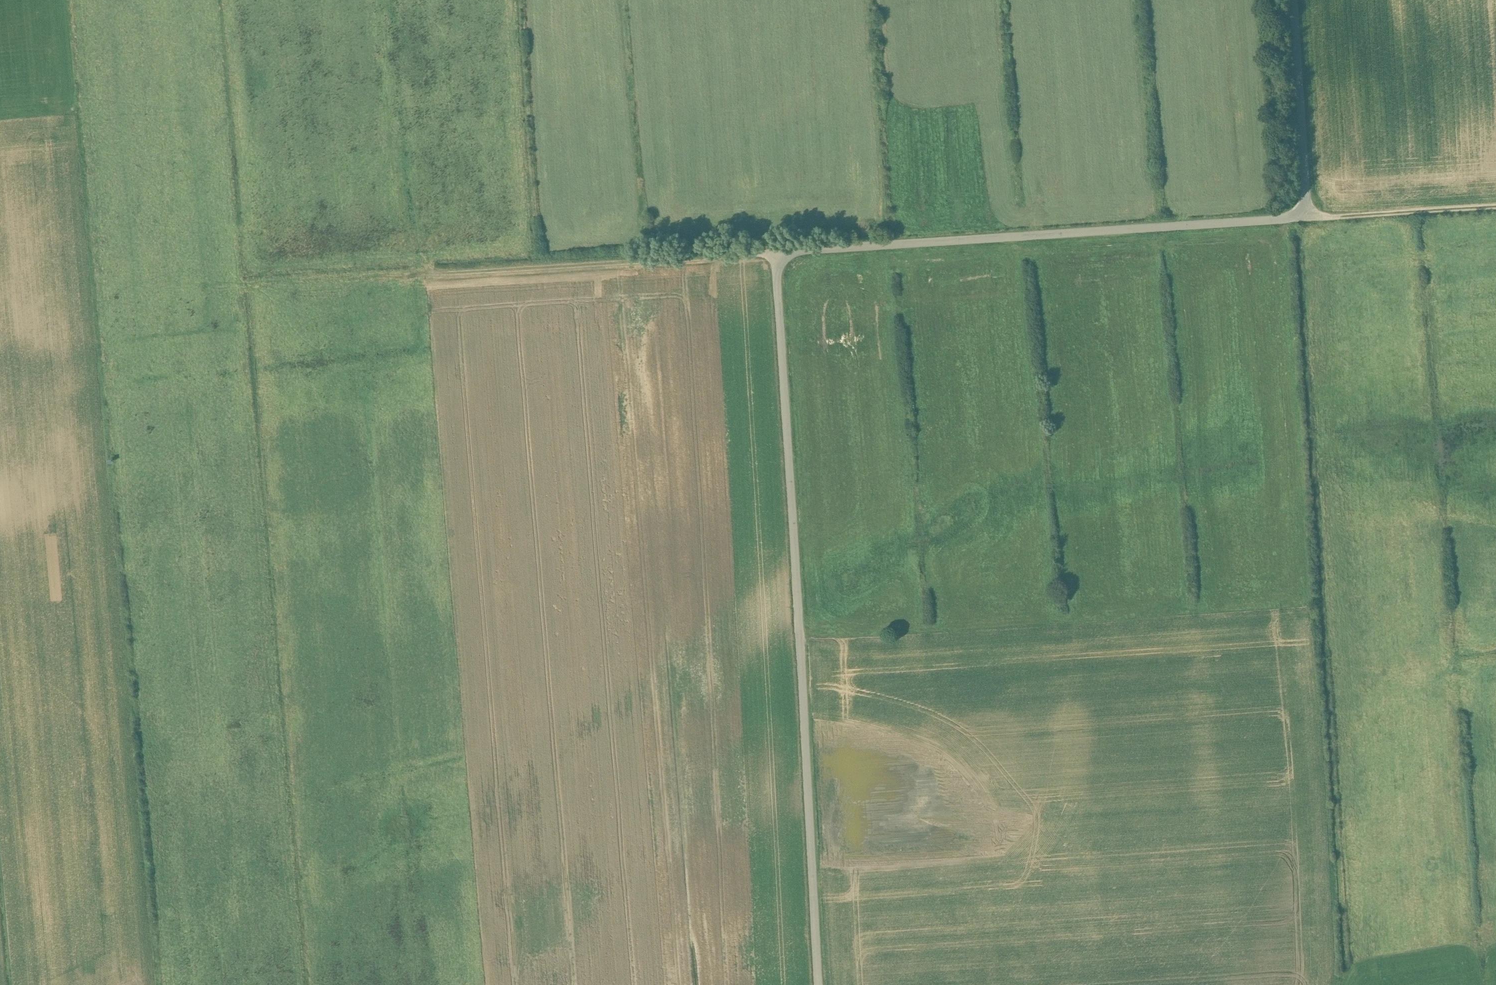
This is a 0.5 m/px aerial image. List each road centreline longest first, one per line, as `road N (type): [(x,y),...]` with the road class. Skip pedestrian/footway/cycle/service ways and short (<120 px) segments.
road 1 (unclassified): [(1289,0),(1301,214),(785,266),(819,984)]

